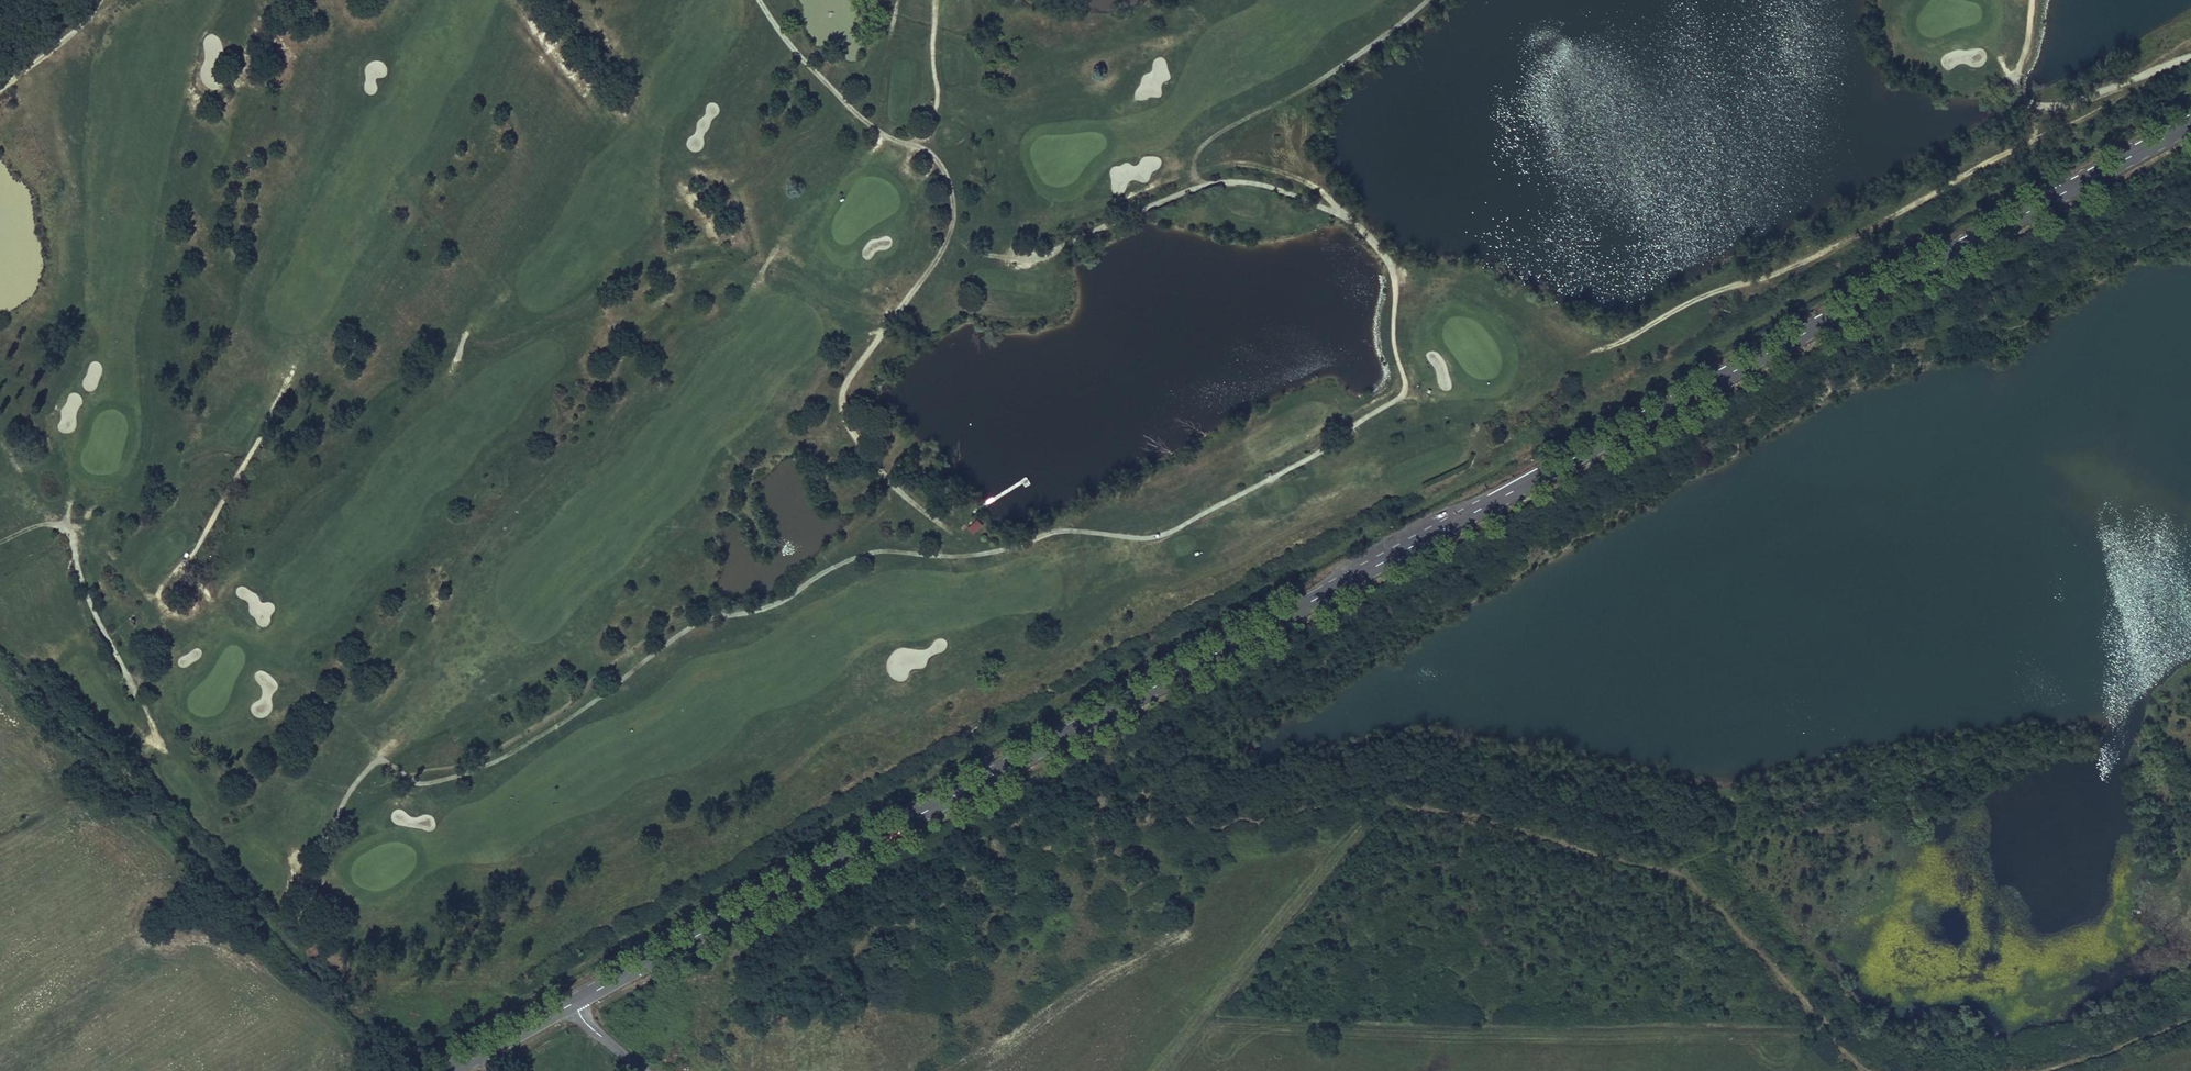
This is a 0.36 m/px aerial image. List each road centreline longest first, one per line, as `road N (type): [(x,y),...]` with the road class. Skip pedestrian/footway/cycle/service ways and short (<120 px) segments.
road 1 (primary): [(570,1001),(2190,124)]
road 2 (primary): [(444,1070),(570,1001)]

